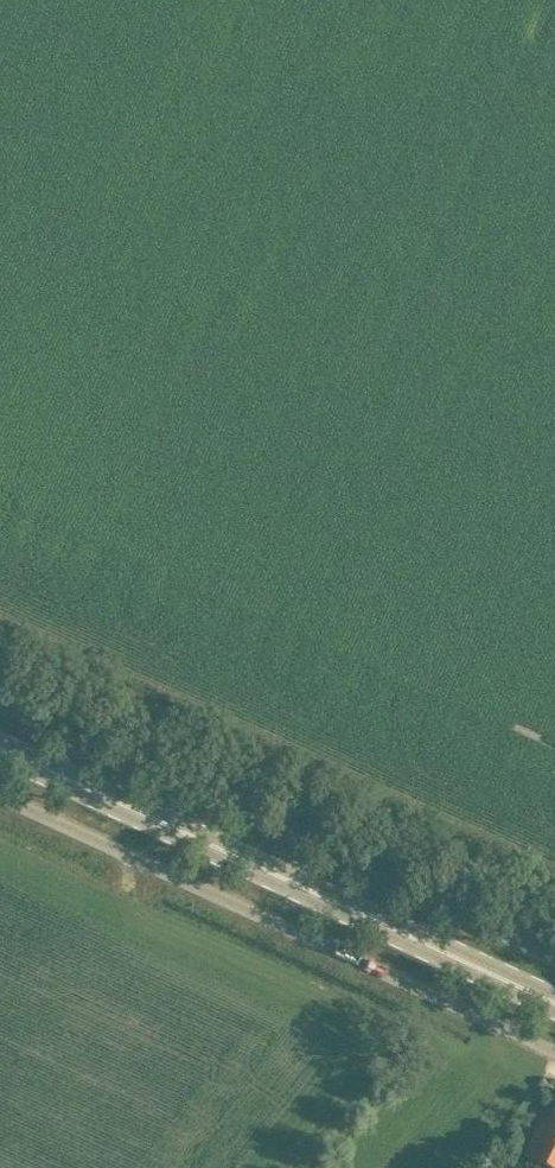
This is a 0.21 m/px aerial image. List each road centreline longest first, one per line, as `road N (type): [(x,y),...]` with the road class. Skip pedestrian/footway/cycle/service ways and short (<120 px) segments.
road 1 (unclassified): [(0,797),(554,1052)]
road 2 (primary): [(554,1002),(0,748)]
road 3 (unclassified): [(554,958),(0,704)]

